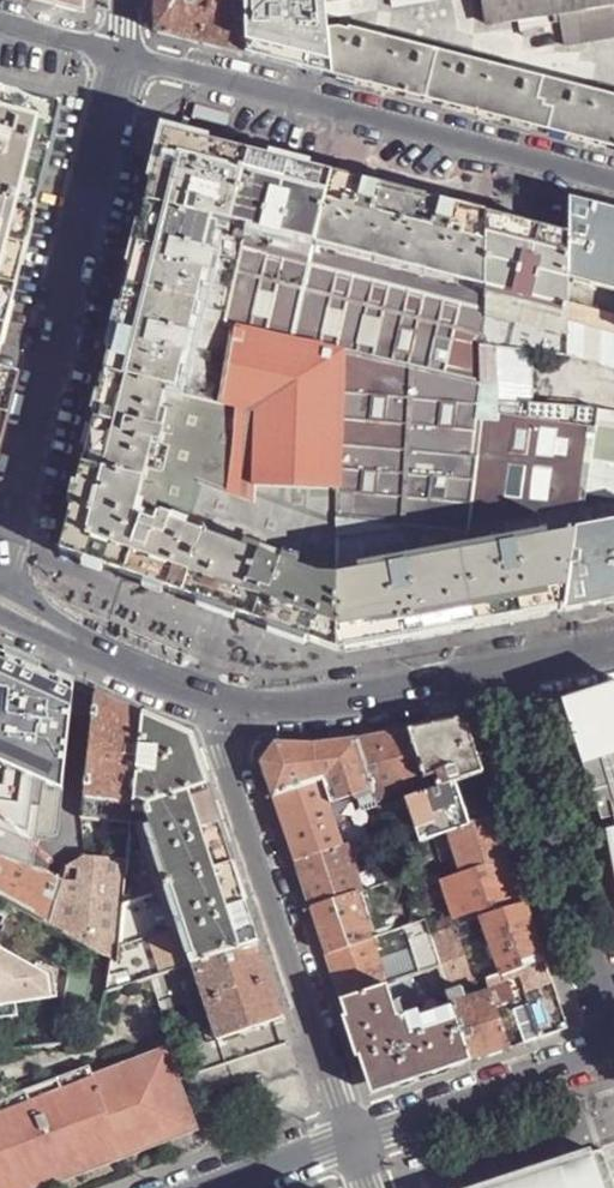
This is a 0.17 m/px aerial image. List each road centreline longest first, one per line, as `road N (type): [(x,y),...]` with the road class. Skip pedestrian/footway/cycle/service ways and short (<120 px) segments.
road 1 (residential): [(1,591),(127,55)]
road 2 (residential): [(613,184),(127,55)]
road 3 (residential): [(352,1137),(228,761),(223,705)]
road 4 (residential): [(496,677),(613,1034)]
road 5 (residential): [(613,1046),(352,1137)]
road 6 (tertiary): [(223,705),(341,705),(496,677)]
road 7 (tertiary): [(34,624),(223,705)]
road 8 (residential): [(352,1137),(214,1187)]
road 9 (residential): [(127,55),(0,21)]
road 10 (tertiary): [(496,677),(613,653)]

